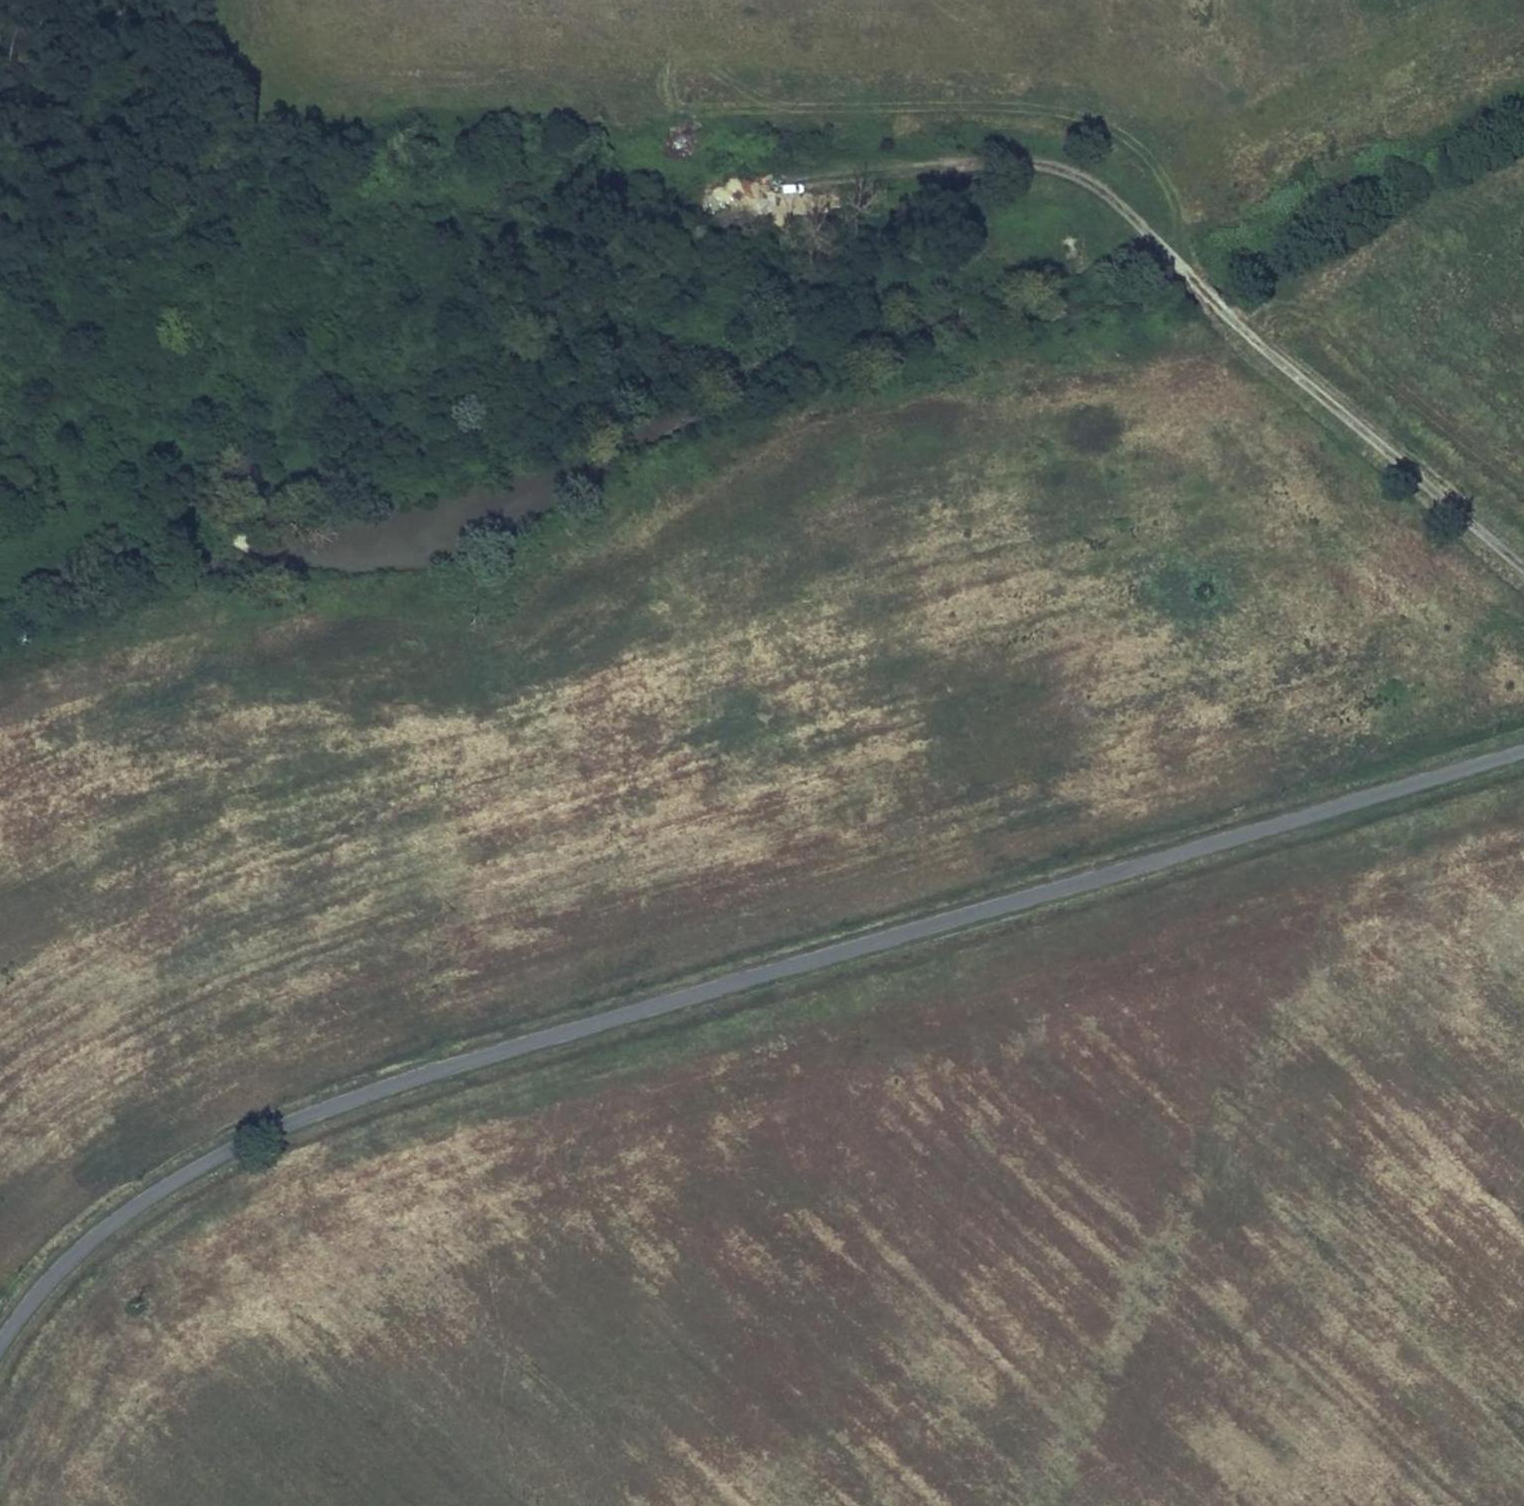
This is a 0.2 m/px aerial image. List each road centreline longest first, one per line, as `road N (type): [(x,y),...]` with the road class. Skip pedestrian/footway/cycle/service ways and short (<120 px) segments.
road 1 (track): [(1523,573),(1064,171),(841,165)]

